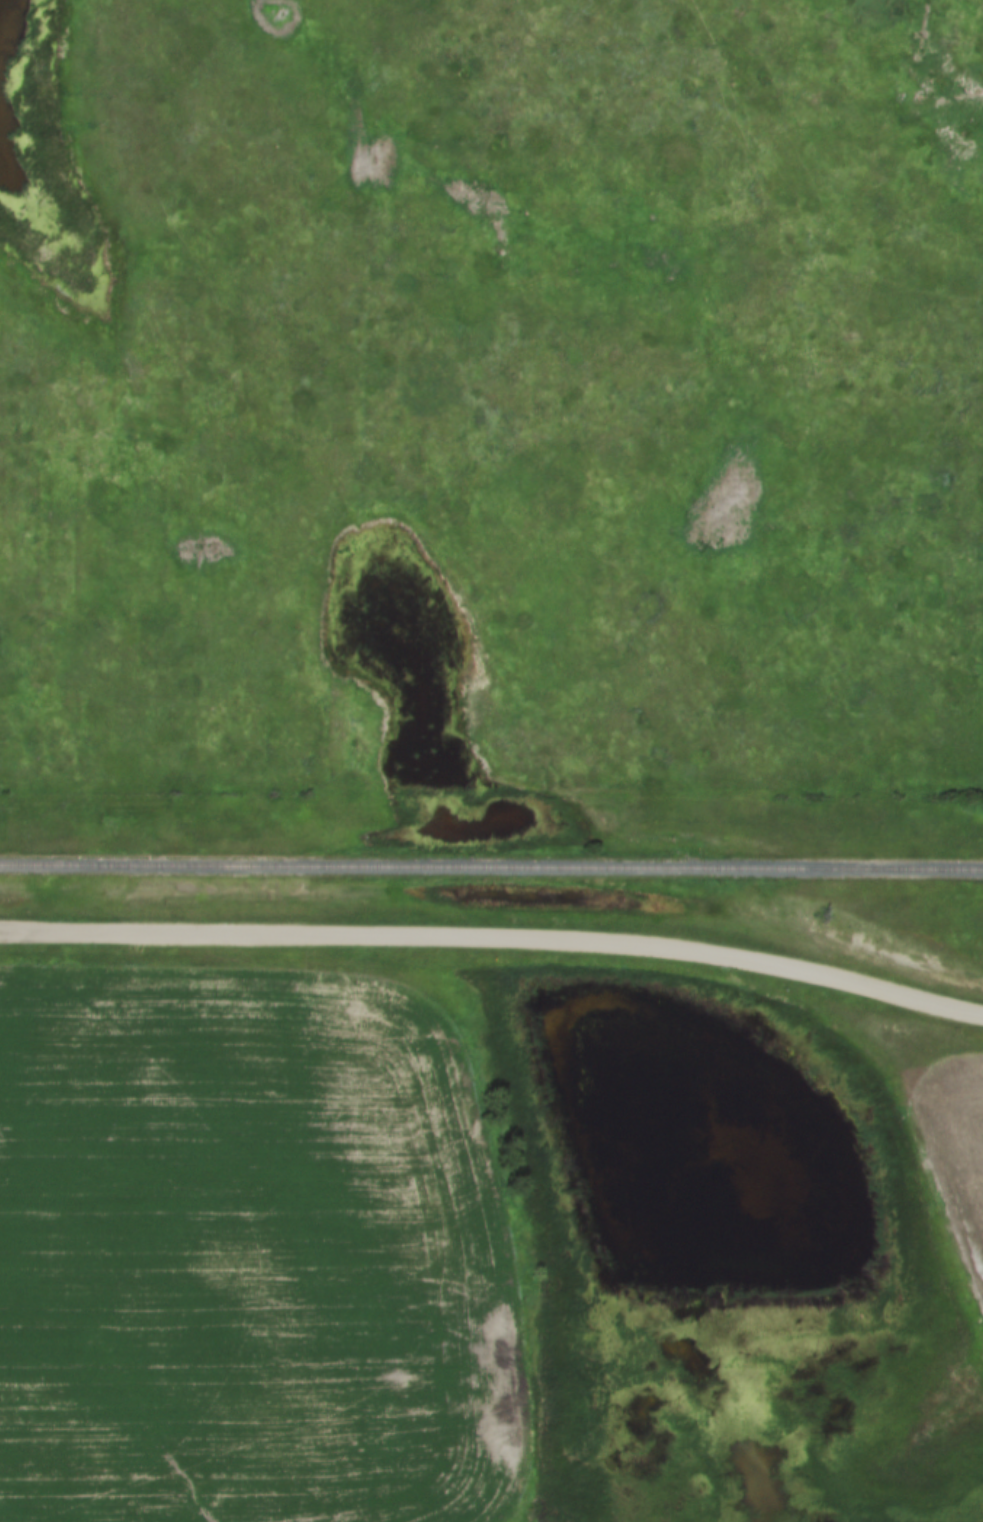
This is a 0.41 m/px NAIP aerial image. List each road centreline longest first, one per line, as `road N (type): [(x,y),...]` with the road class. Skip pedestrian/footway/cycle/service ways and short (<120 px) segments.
road 1 (residential): [(982,1017),(782,962),(657,944),(0,930)]

